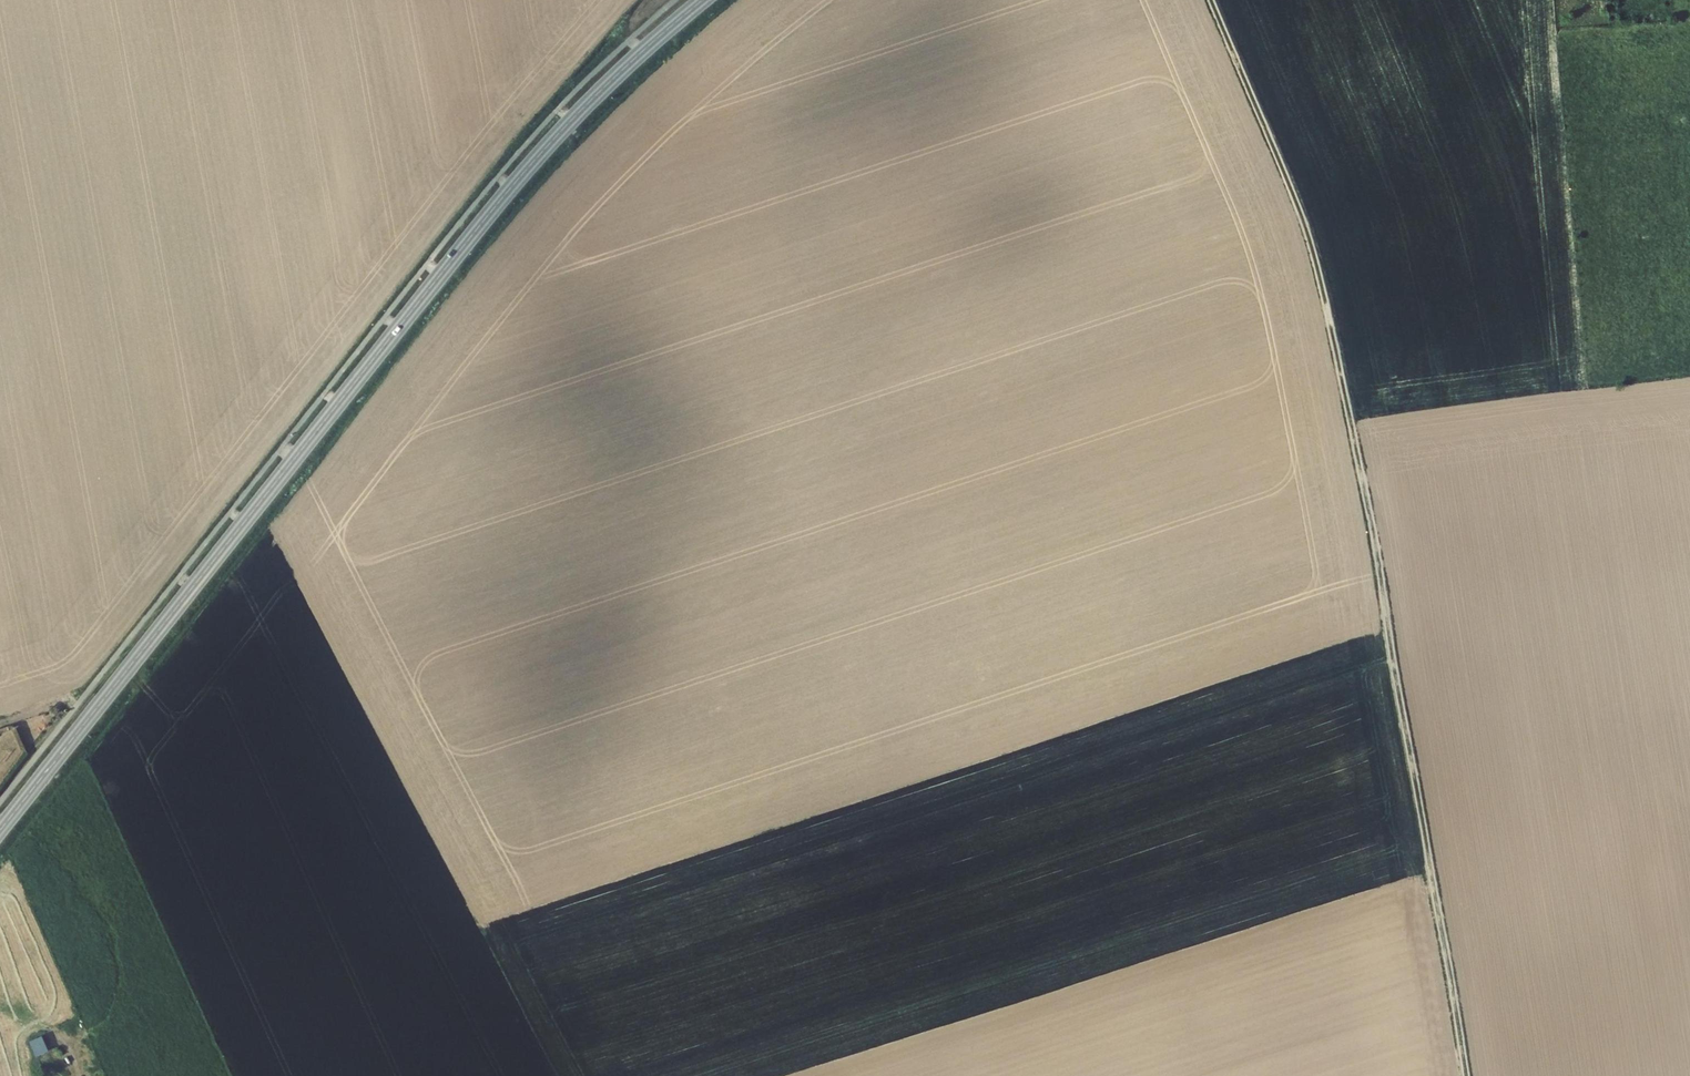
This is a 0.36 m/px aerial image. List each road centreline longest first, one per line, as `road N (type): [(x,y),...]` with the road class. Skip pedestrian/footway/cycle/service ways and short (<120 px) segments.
road 1 (track): [(1467,1075),(1384,568),(1313,221),(1213,0)]
road 2 (tertiary): [(0,831),(513,184),(596,95),(702,0)]

